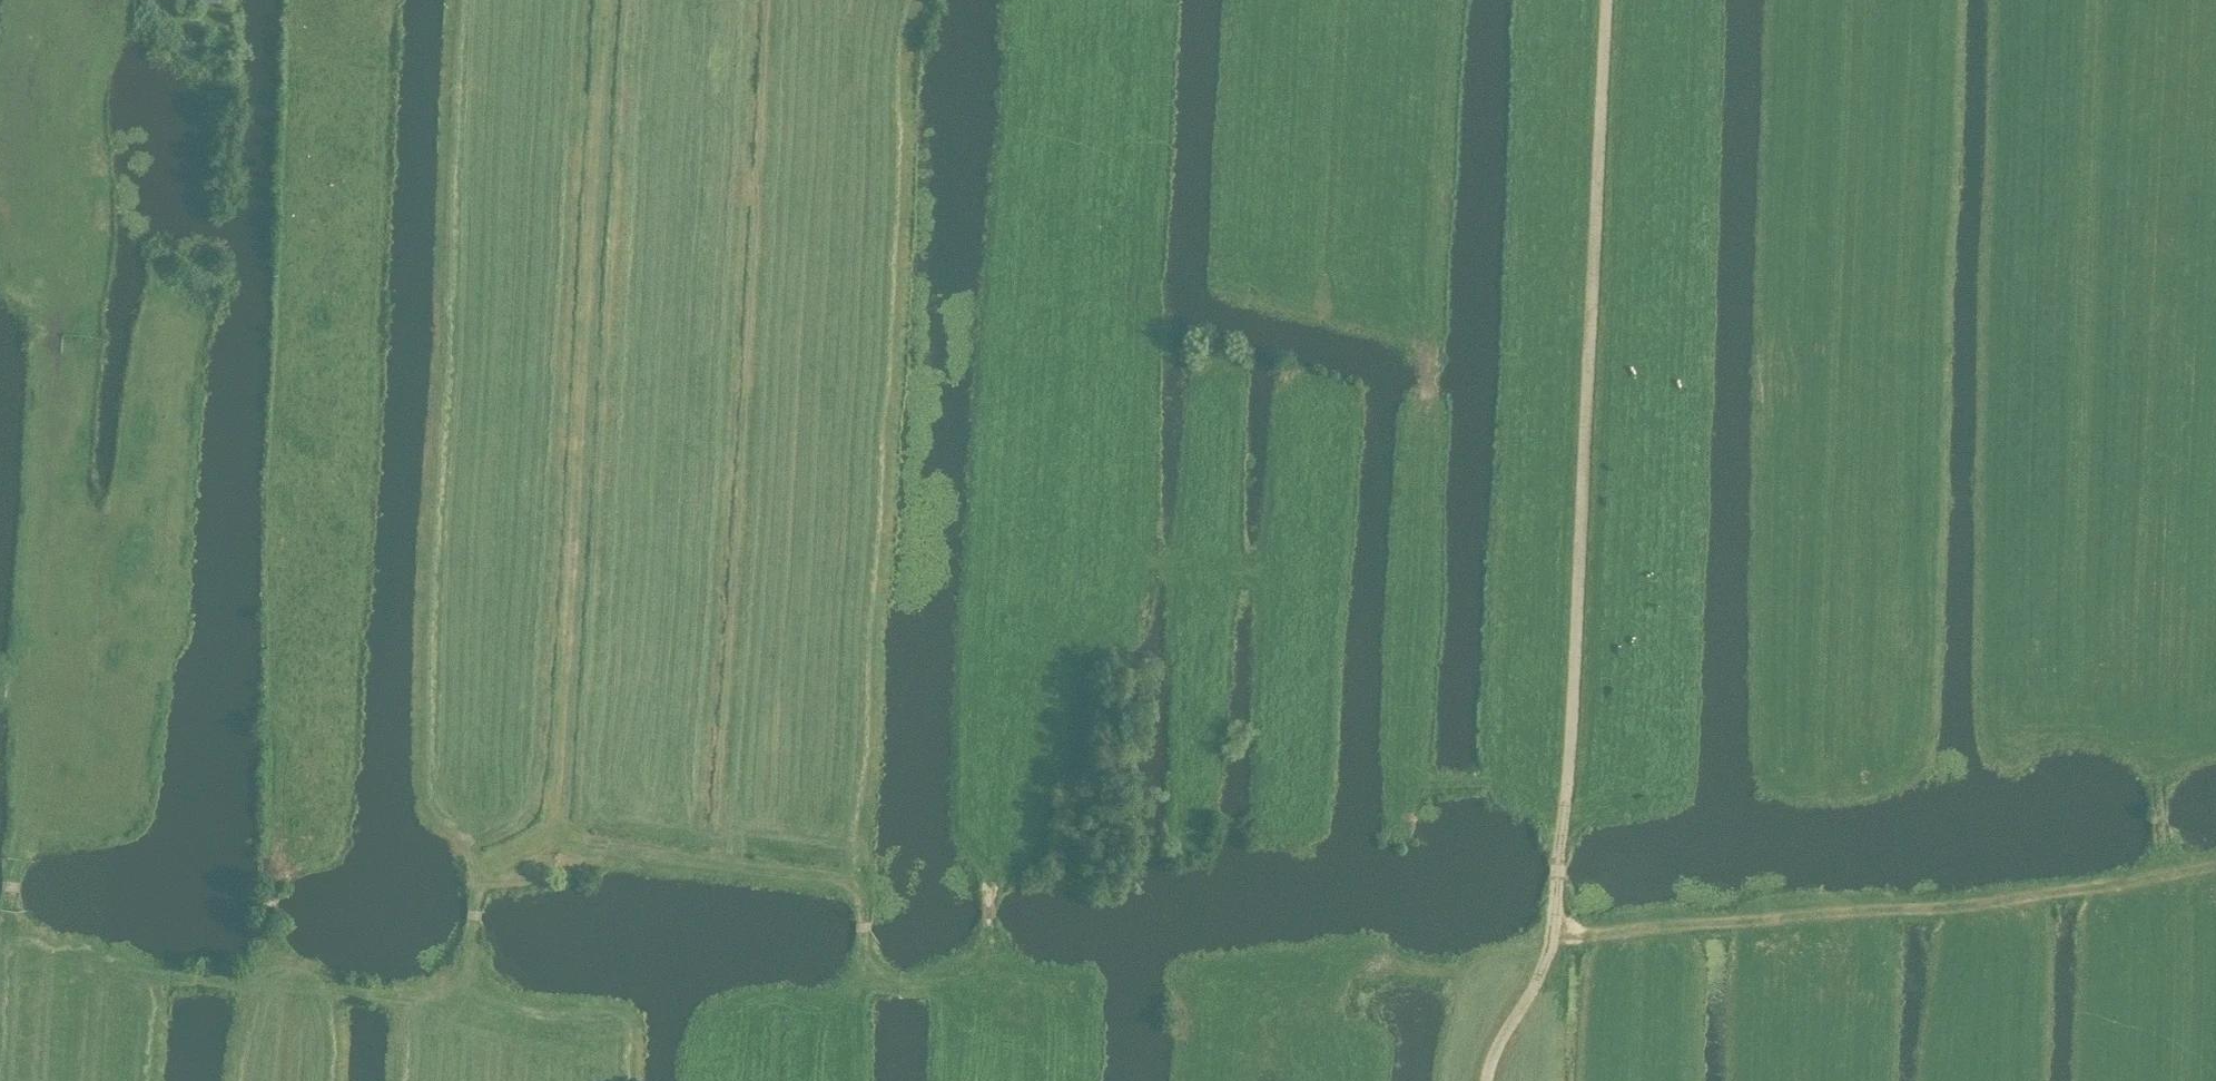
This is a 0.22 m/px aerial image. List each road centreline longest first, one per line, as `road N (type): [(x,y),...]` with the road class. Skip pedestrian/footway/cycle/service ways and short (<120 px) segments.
road 1 (track): [(1560,937),(1608,0)]
road 2 (track): [(1560,937),(2046,899),(2215,874)]
road 3 (track): [(2155,486),(2169,881)]
road 4 (track): [(1486,1080),(1560,937)]

